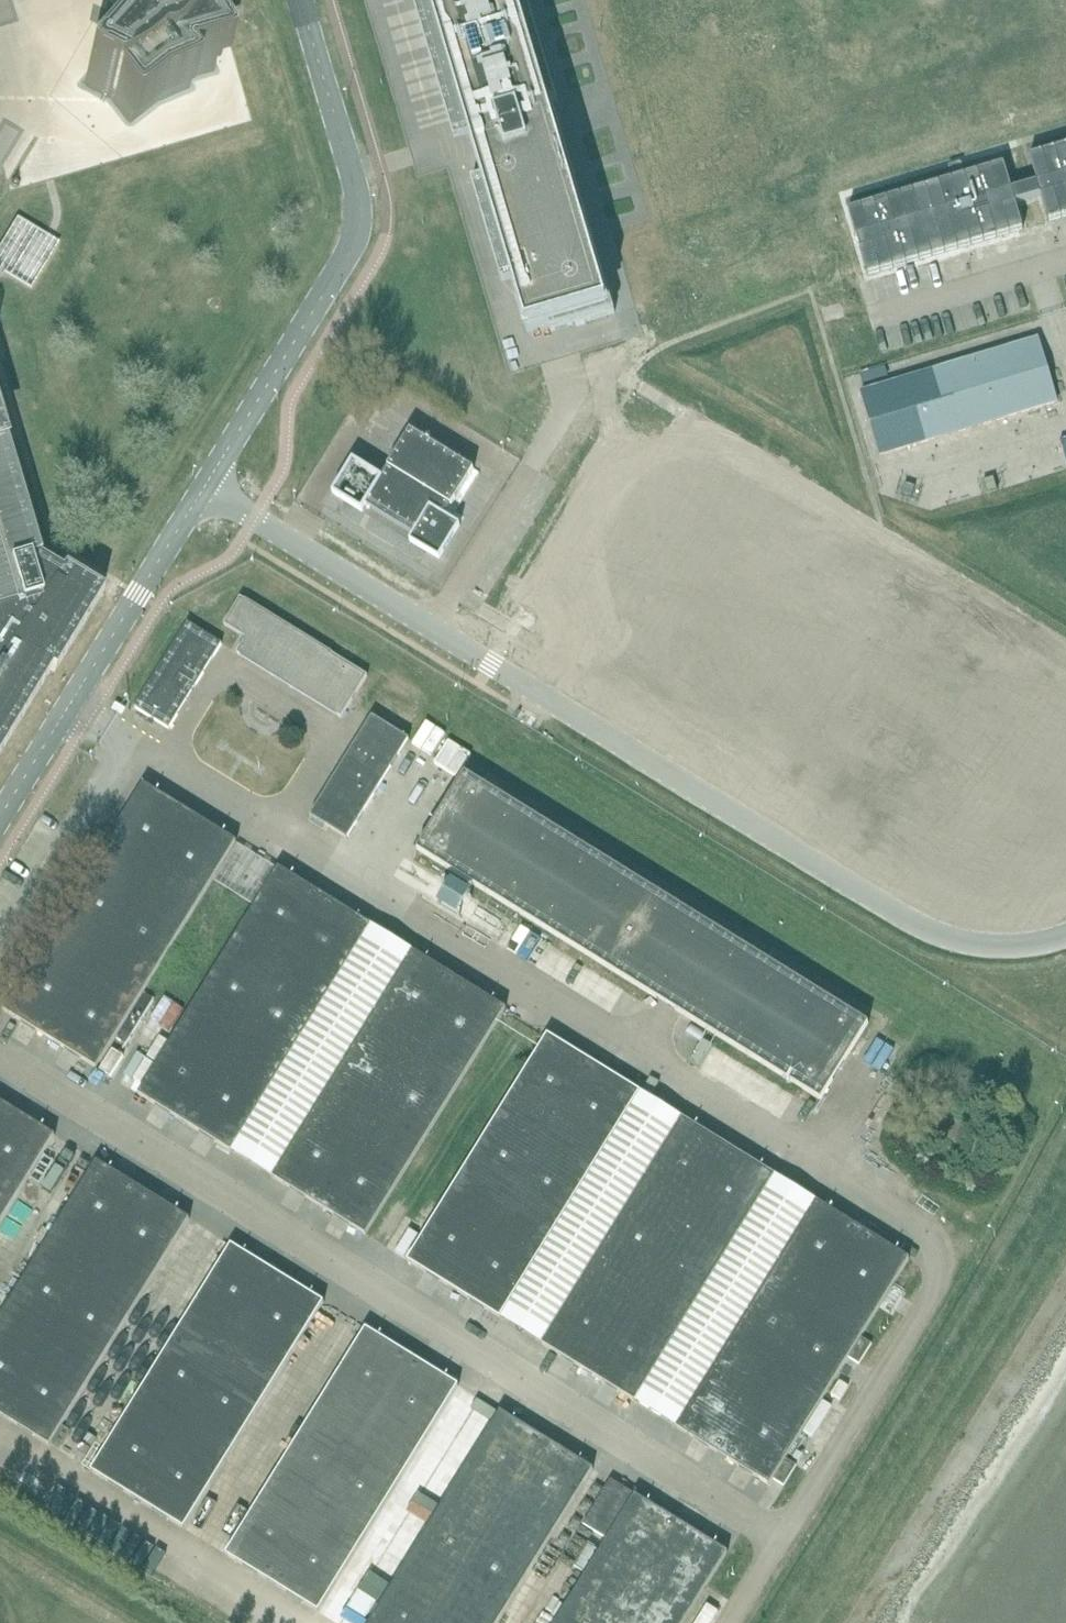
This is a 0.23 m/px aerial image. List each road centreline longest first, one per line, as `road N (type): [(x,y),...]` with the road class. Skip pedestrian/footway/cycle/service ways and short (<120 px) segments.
road 1 (unclassified): [(204,487),(912,922),(994,945),(1065,936)]
road 2 (unclassified): [(204,487),(357,234),(359,203),(302,5)]
road 3 (track): [(806,1622),(1065,1197)]
road 4 (unclassified): [(0,818),(204,487)]

